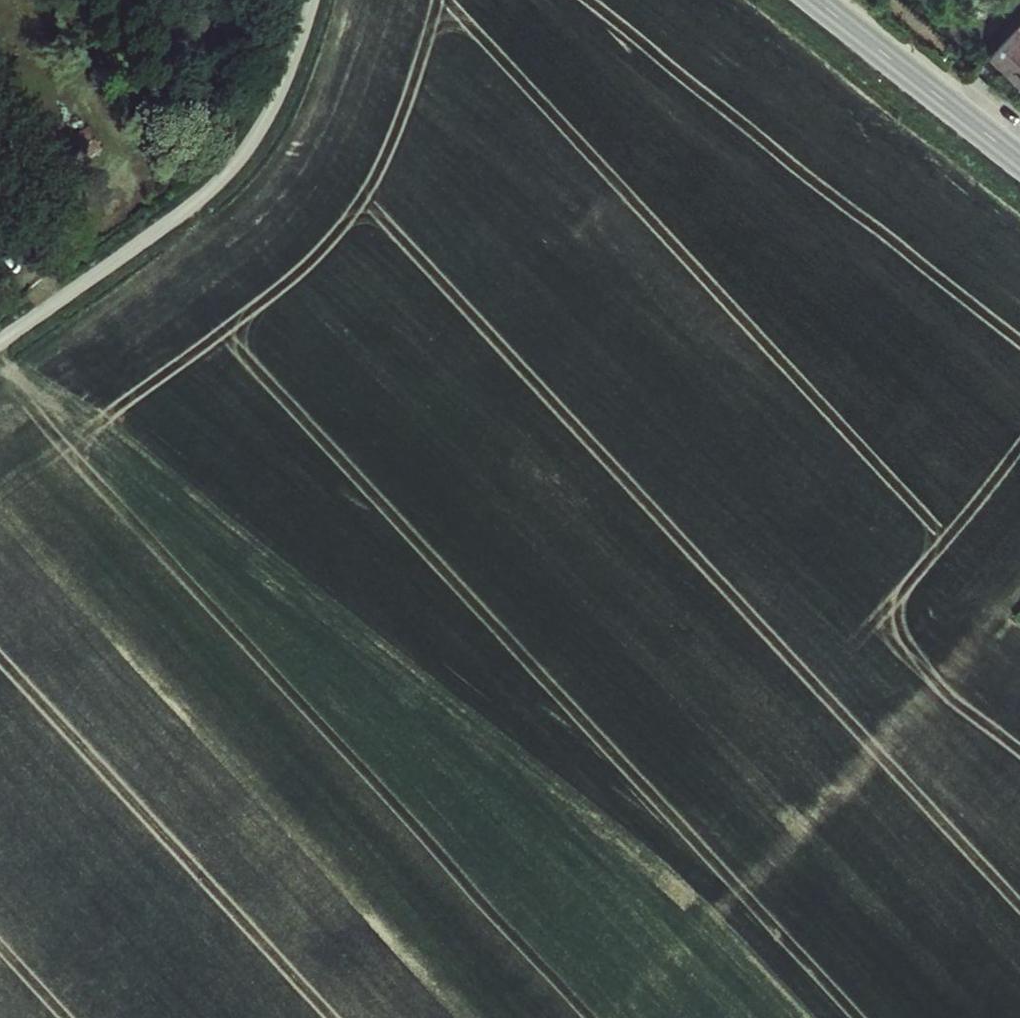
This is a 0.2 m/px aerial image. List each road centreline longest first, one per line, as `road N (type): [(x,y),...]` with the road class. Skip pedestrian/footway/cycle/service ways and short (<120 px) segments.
road 1 (unclassified): [(310,0),(282,88),(229,172),(192,208),(0,345)]
road 2 (tertiary): [(812,0),(1019,162)]

